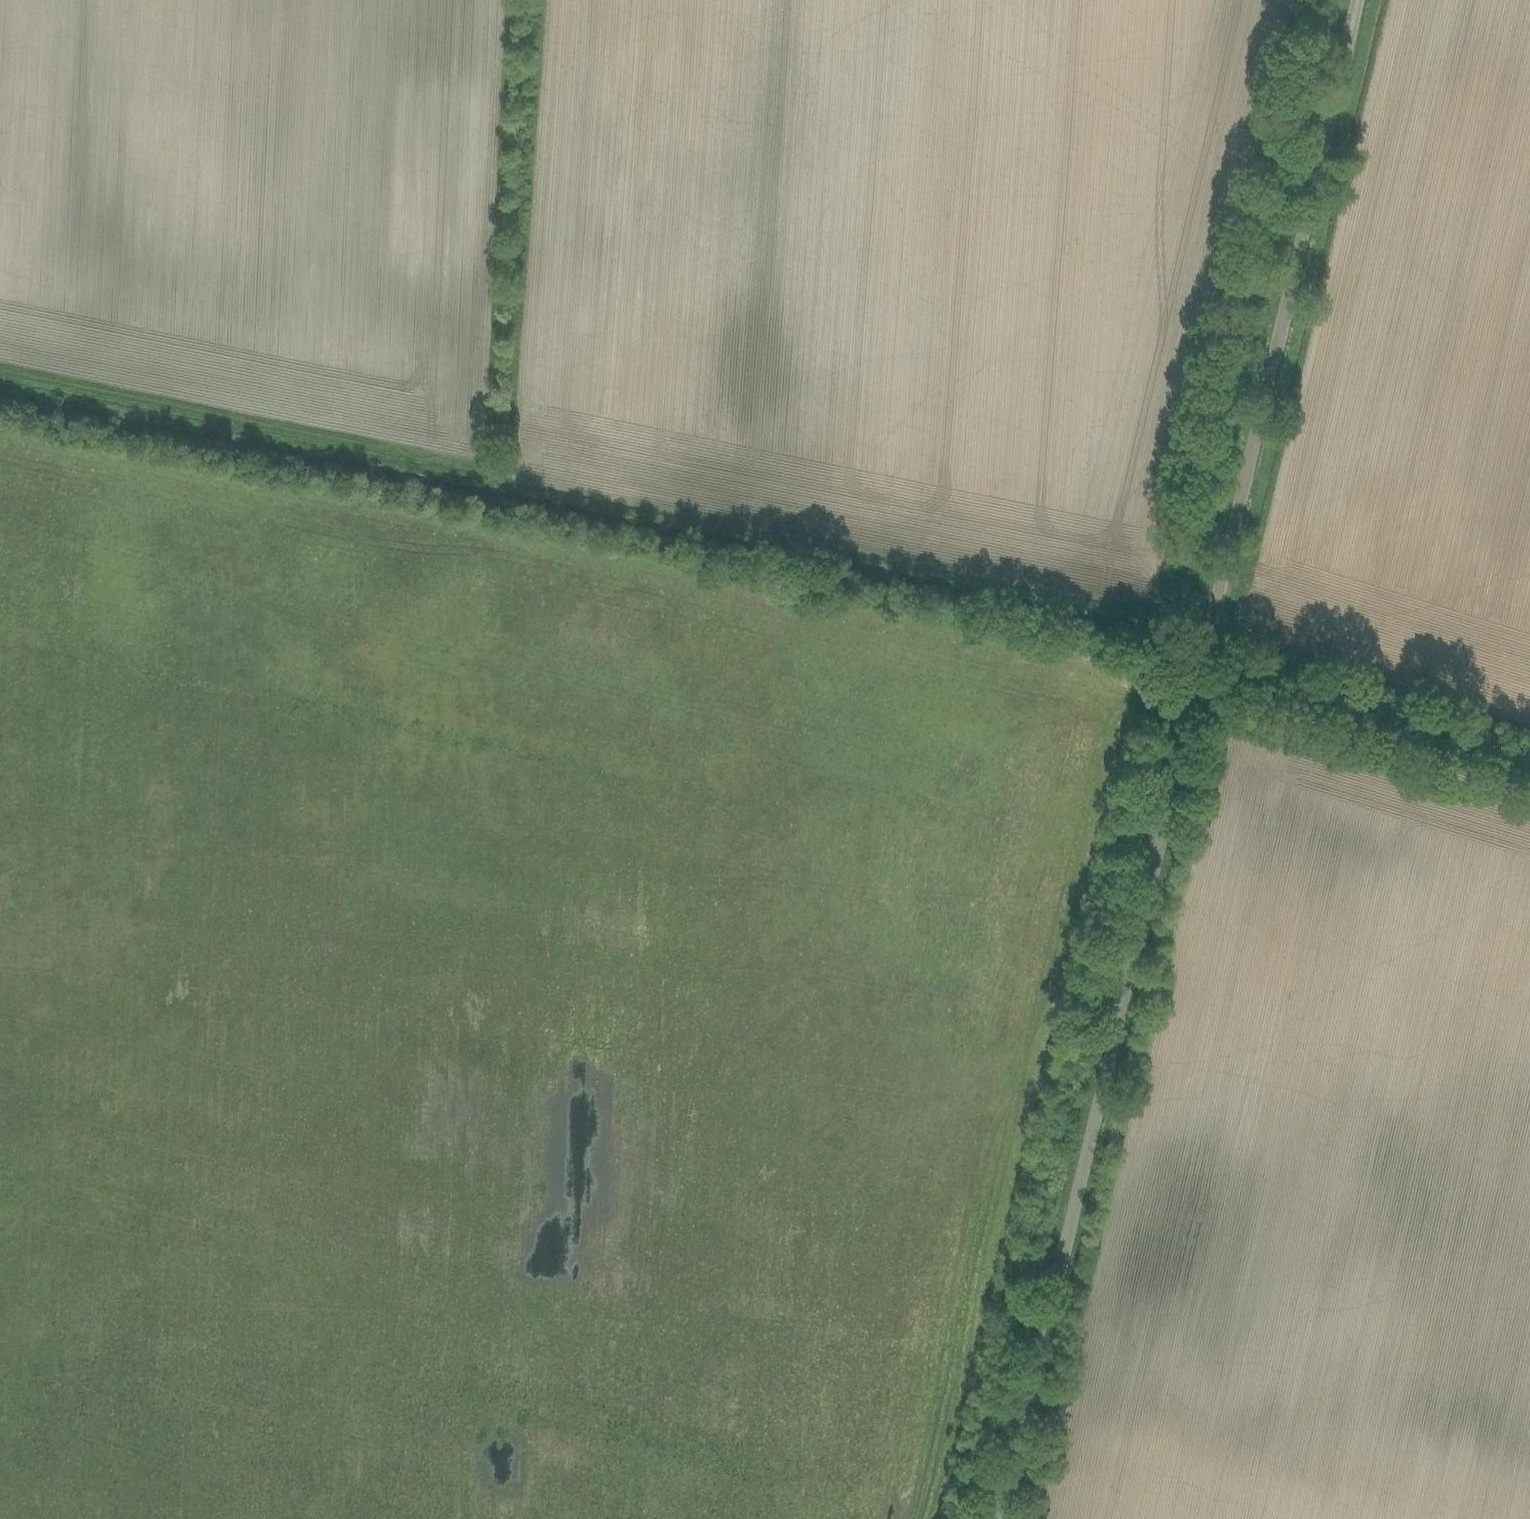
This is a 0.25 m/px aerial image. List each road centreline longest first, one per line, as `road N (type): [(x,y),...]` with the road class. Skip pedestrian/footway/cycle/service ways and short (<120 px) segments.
road 1 (unclassified): [(996,1518),(1352,0)]

